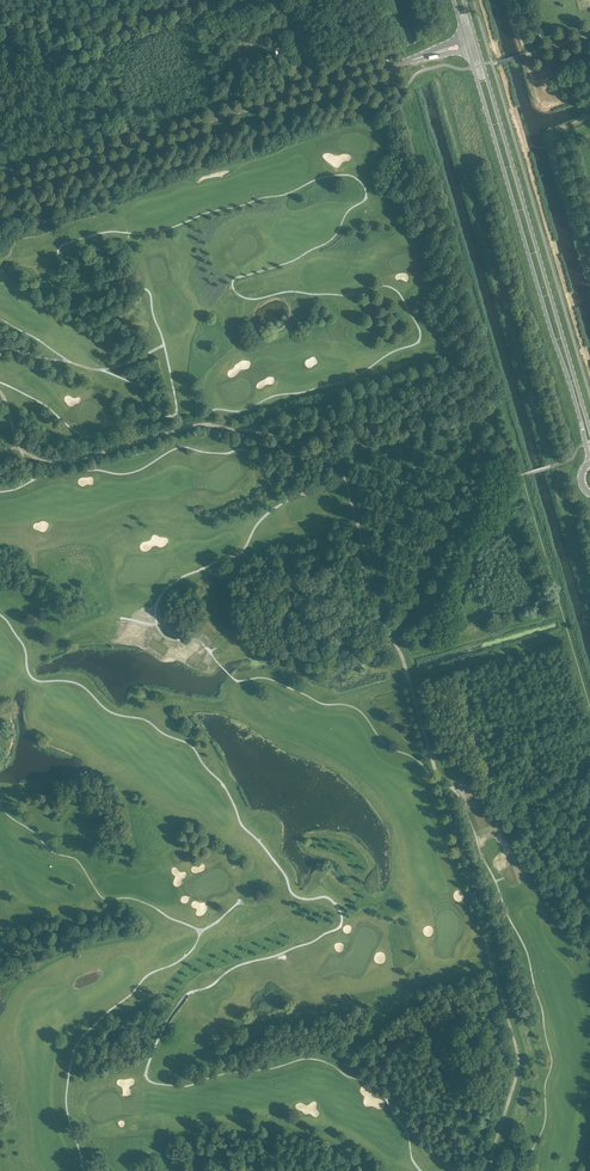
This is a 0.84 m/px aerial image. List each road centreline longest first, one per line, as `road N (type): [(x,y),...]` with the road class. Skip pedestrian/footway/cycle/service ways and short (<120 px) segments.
road 1 (unclassified): [(0,181),(421,57)]
road 2 (secondary): [(468,51),(589,464)]
road 3 (secondary): [(589,426),(478,48)]
road 4 (track): [(92,627),(29,660),(37,581),(31,538)]

